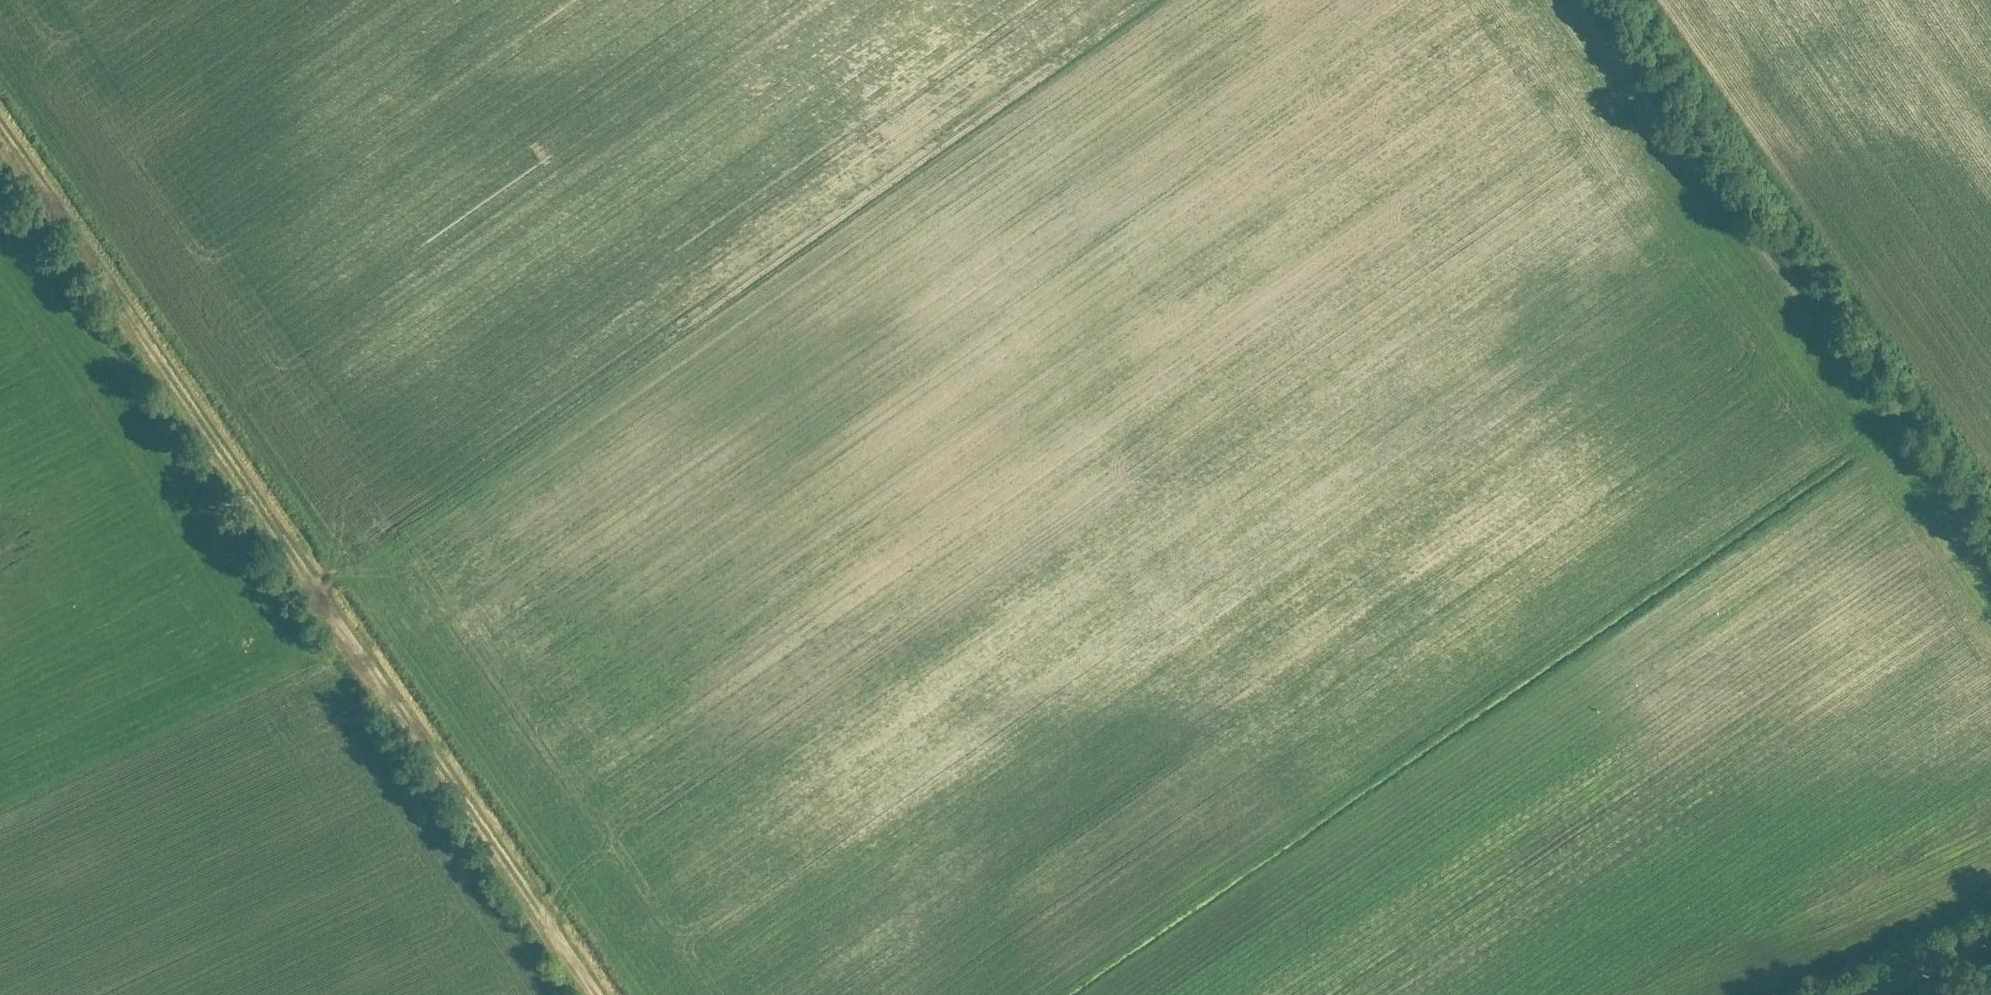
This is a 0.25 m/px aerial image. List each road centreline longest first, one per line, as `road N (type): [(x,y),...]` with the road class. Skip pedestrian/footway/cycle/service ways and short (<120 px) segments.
road 1 (track): [(598,994),(0,134)]
road 2 (track): [(1878,994),(1990,944)]

